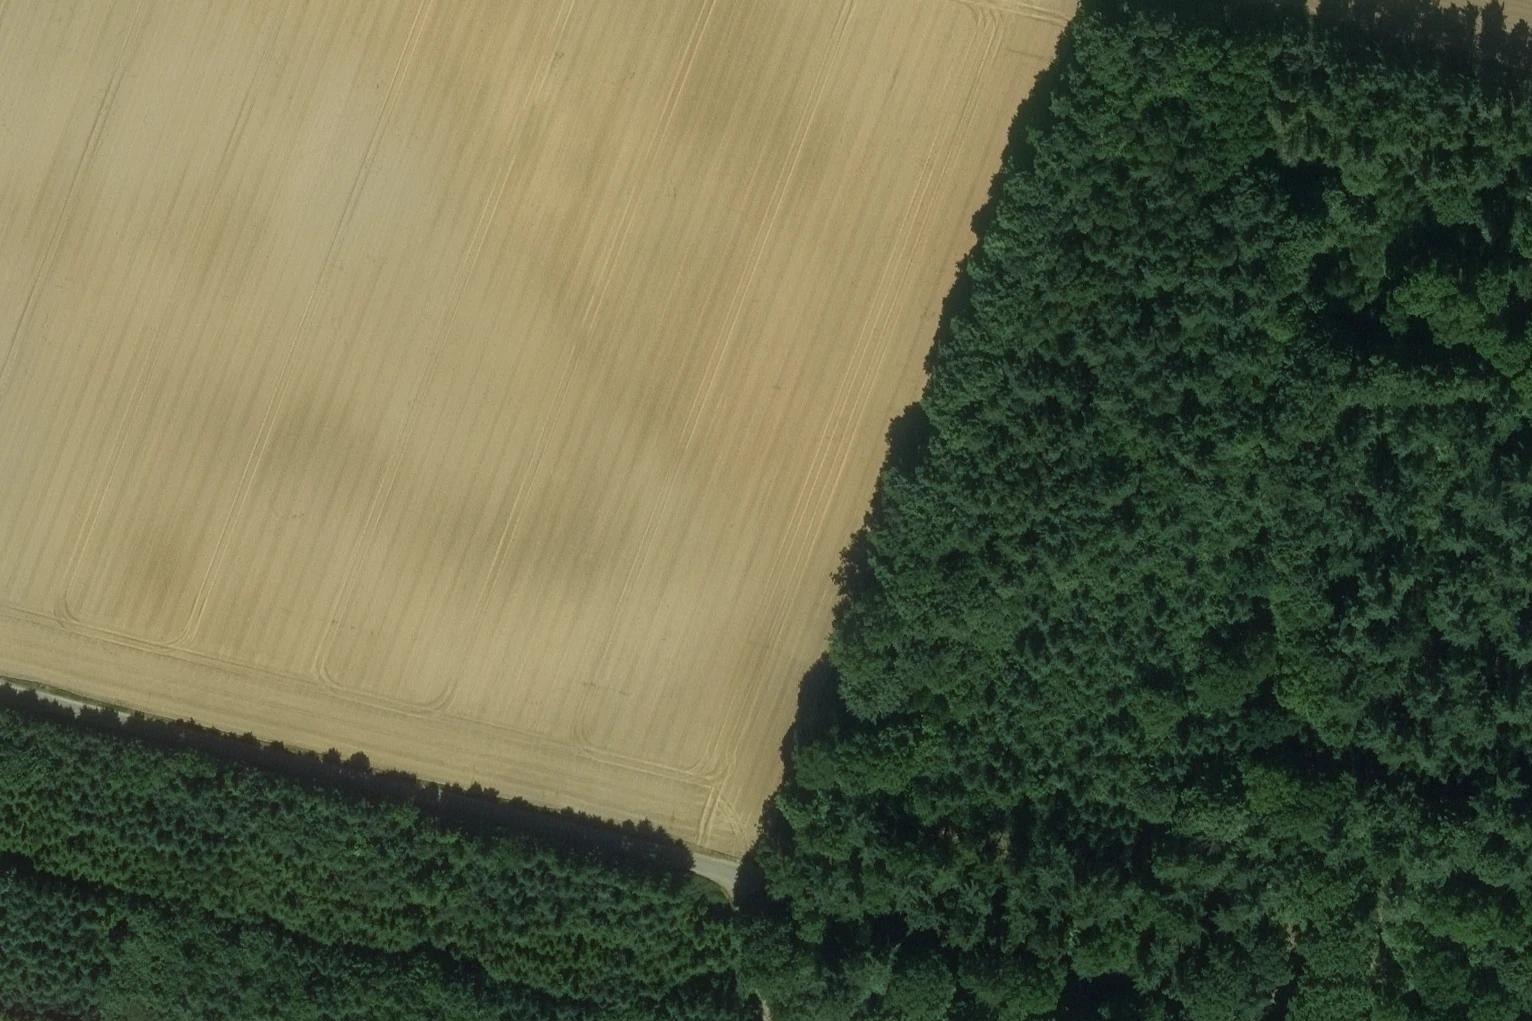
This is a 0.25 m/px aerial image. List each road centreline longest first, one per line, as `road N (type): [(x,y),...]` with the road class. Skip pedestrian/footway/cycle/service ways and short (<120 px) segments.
road 1 (unclassified): [(0,688),(1361,1020)]

